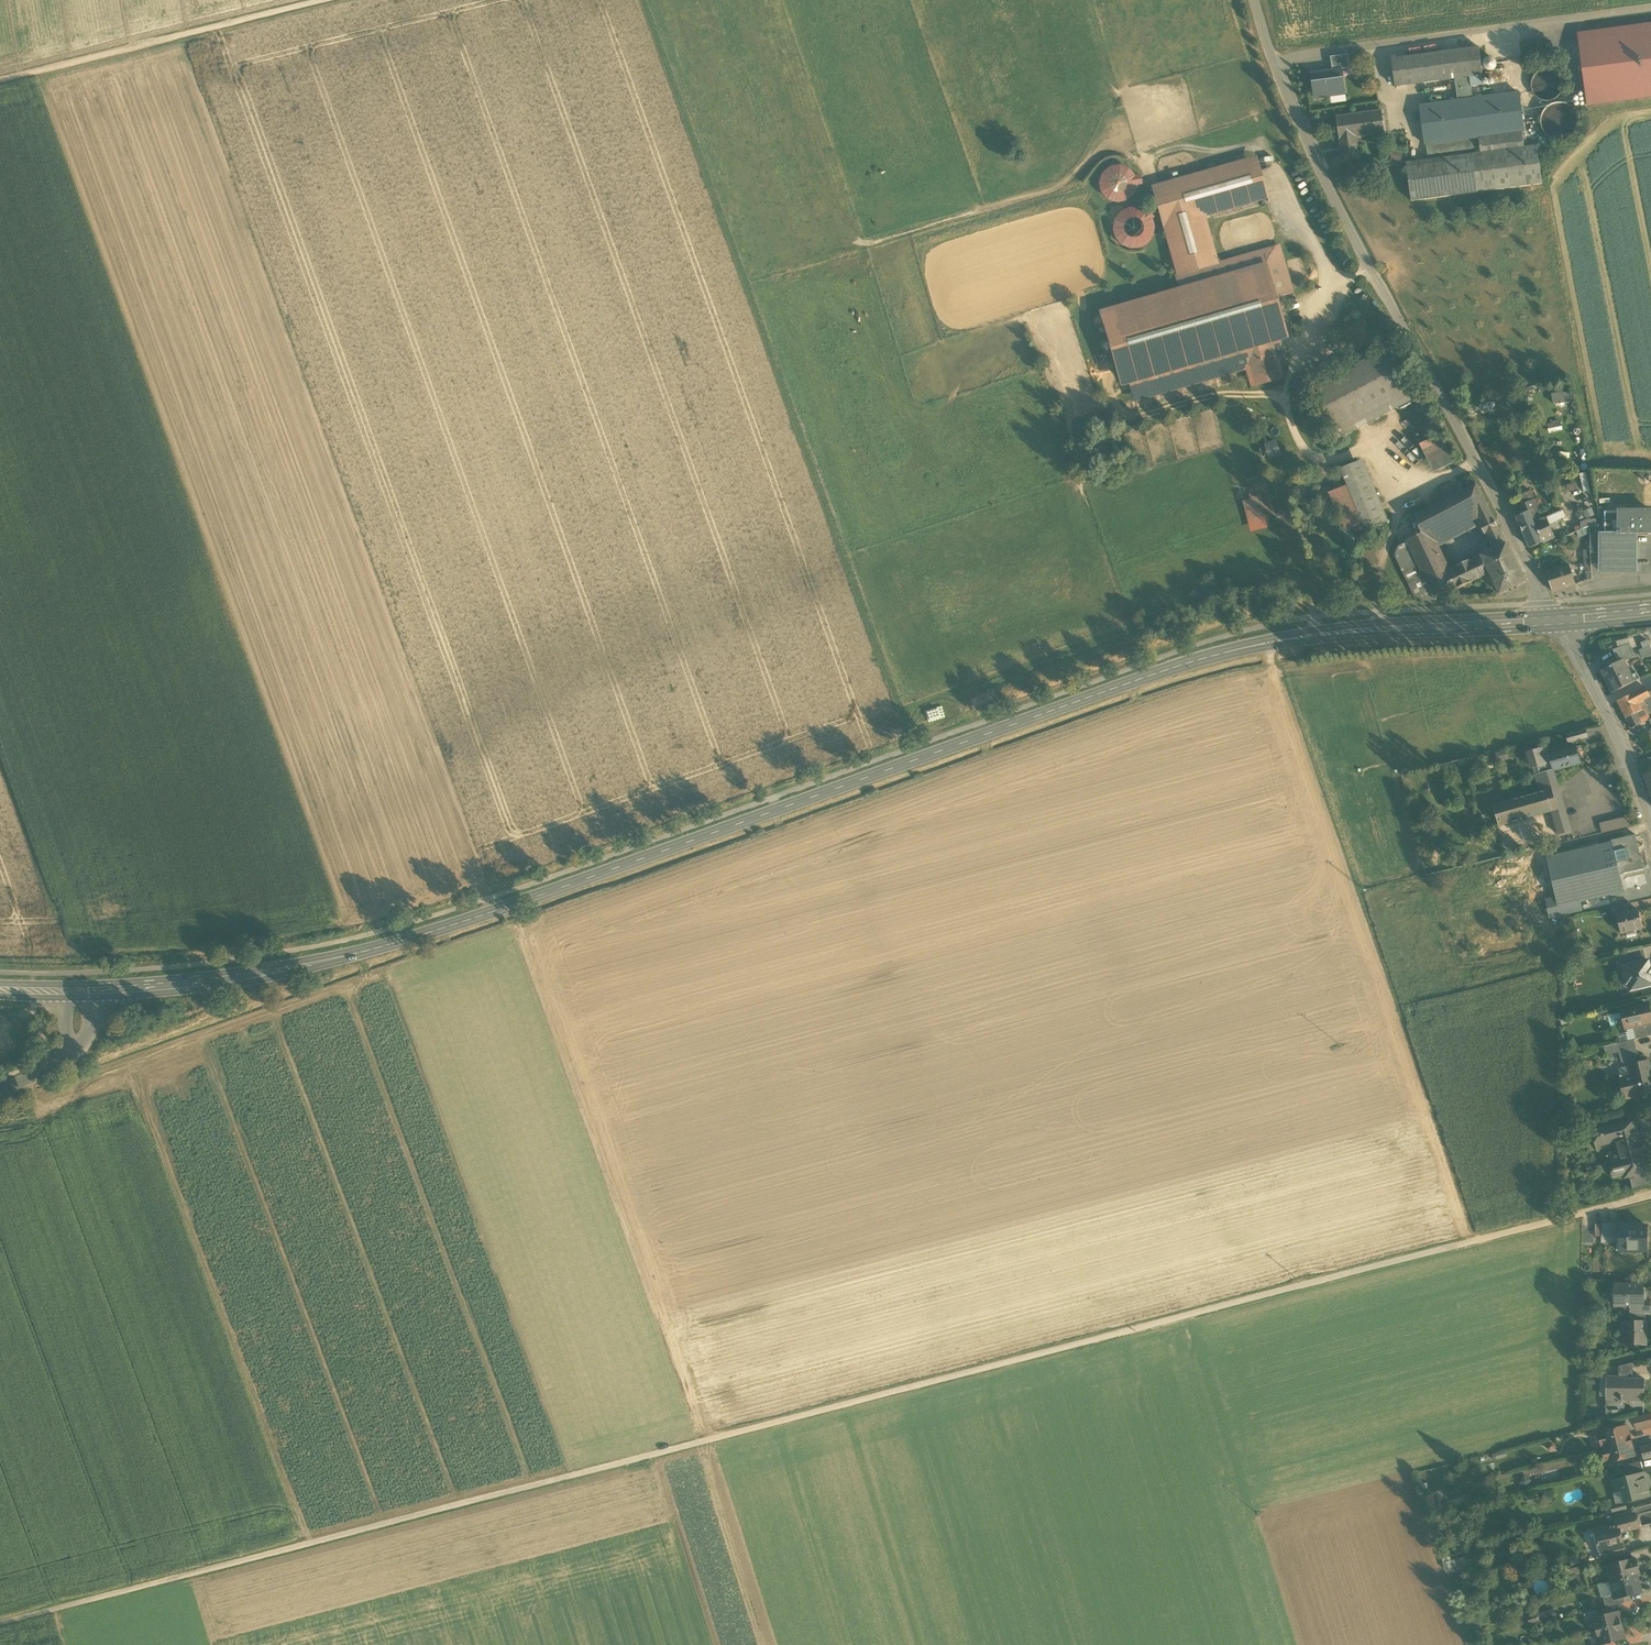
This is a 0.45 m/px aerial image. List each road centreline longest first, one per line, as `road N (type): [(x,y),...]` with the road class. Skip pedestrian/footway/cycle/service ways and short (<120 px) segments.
road 1 (track): [(0,1623),(1650,1197)]
road 2 (secondary): [(1556,620),(1329,633),(1211,656),(421,935),(237,978),(79,991)]
road 3 (residential): [(1252,0),(1283,97),(1556,620)]
road 4 (track): [(1650,7),(1268,58)]
road 5 (track): [(0,81),(322,0)]
road 6 (residential): [(1556,620),(1603,704),(1650,822)]
road 7 (secondary): [(0,1084),(65,1059),(74,1048),(79,991)]

